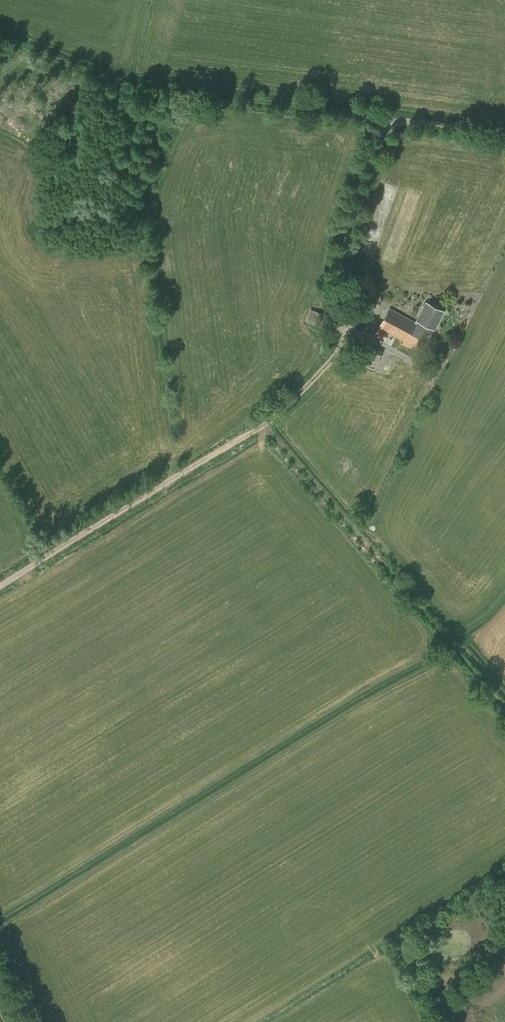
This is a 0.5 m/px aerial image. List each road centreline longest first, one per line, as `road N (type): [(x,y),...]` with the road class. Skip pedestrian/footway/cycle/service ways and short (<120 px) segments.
road 1 (track): [(0,585),(265,424),(312,384),(343,340)]
road 2 (unclassified): [(343,340),(333,274),(386,127),(396,120),(504,129)]

